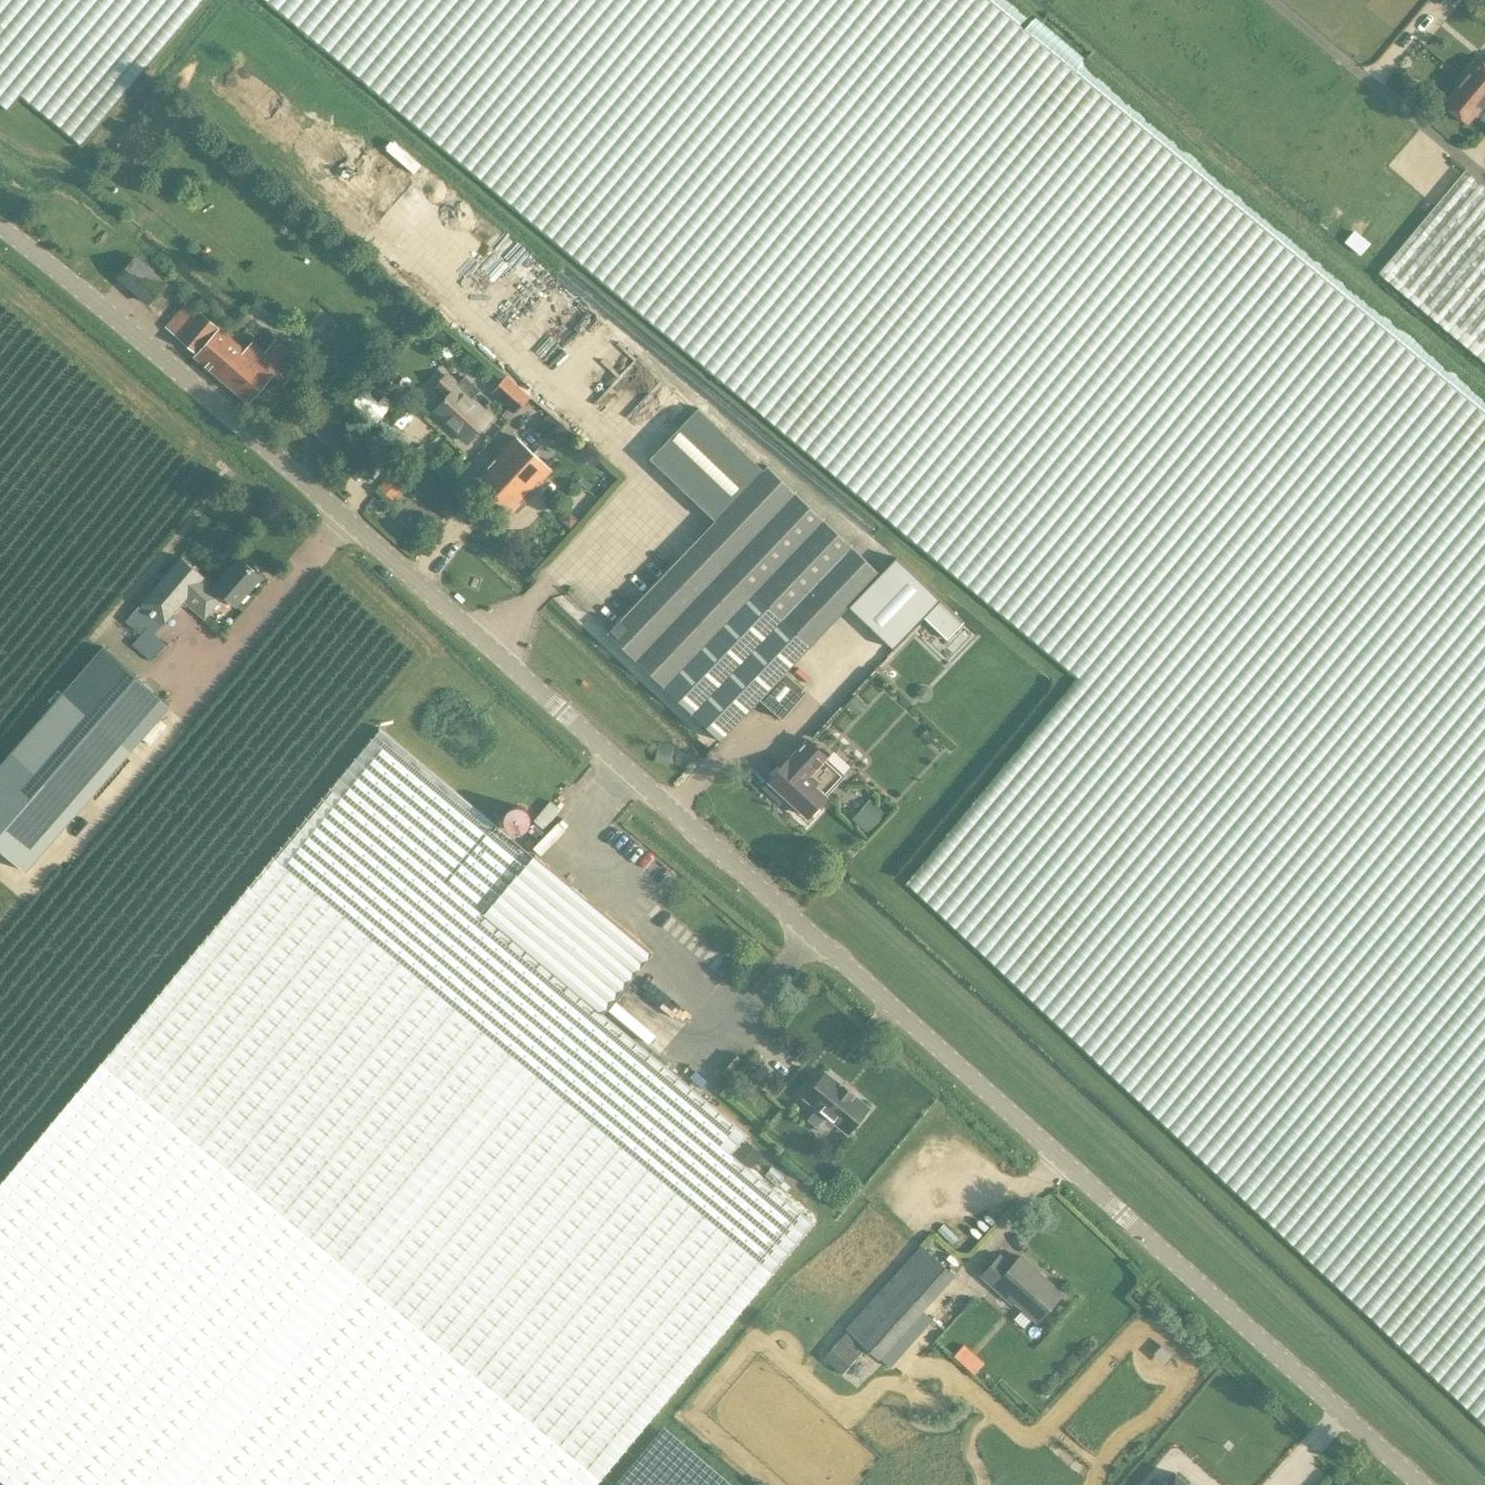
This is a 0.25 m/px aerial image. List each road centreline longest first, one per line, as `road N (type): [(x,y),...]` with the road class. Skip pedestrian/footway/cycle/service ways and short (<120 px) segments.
road 1 (unclassified): [(1417,1484),(80,289),(0,227)]
road 2 (unclassified): [(1484,186),(1261,0)]

